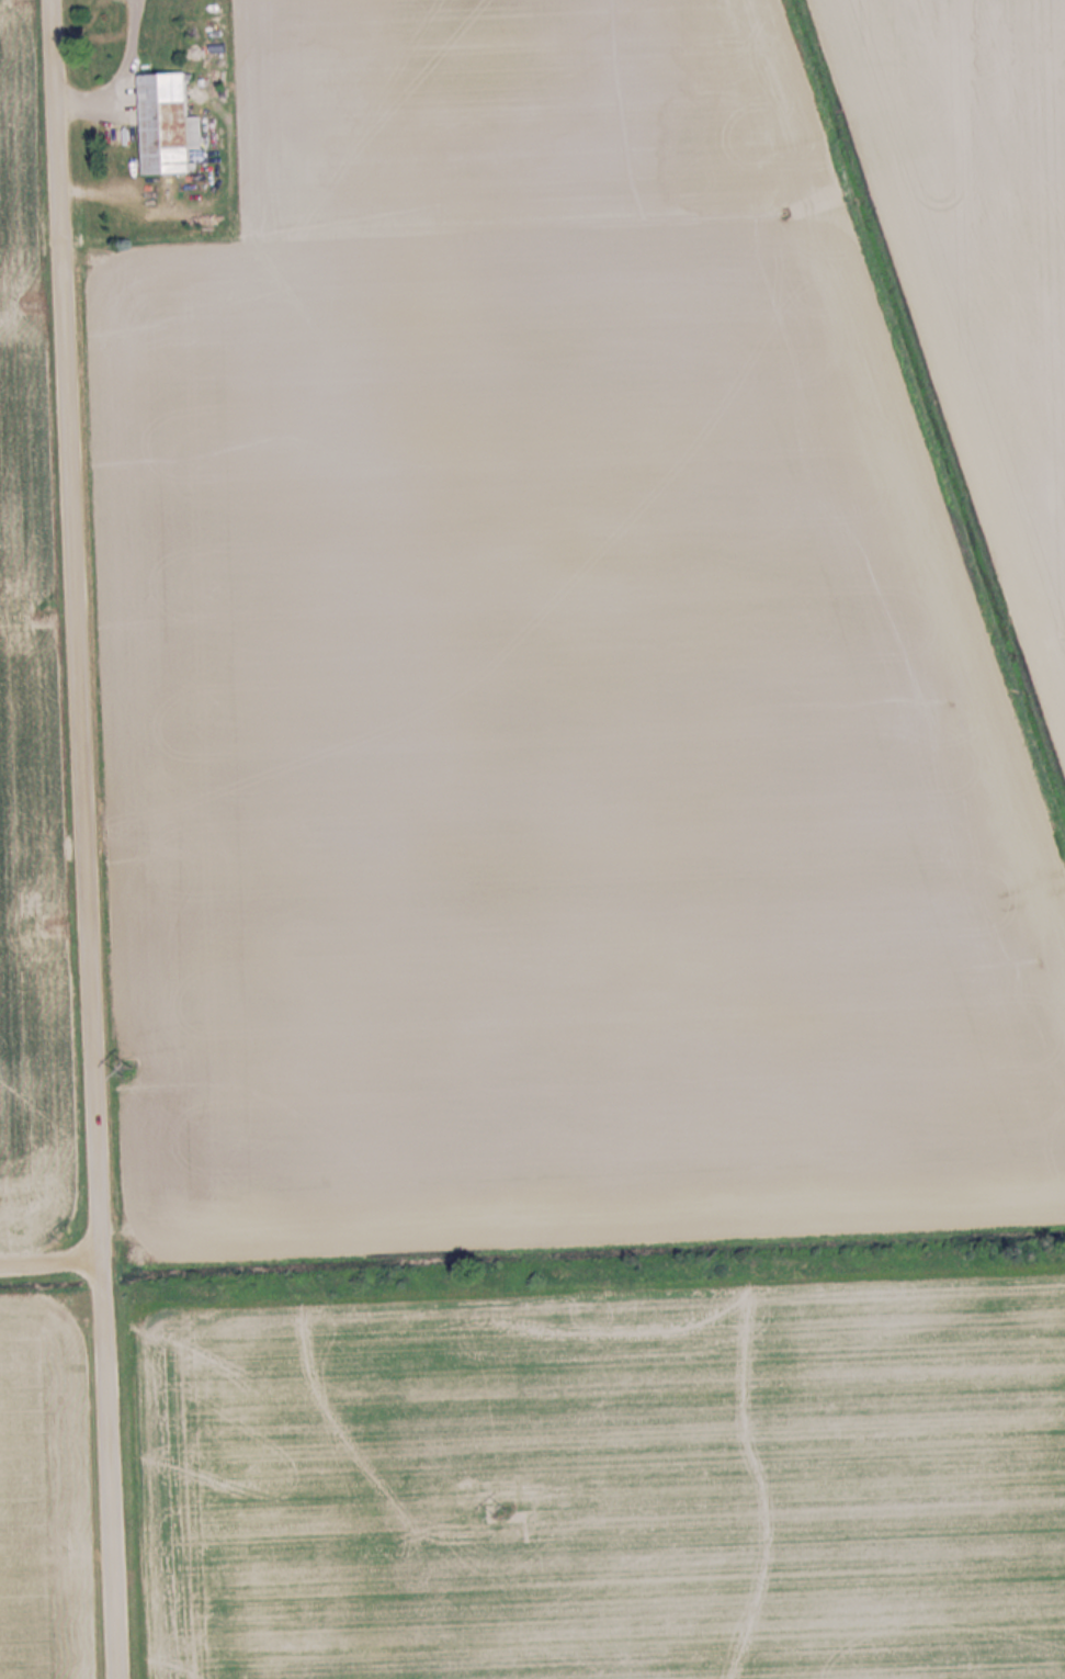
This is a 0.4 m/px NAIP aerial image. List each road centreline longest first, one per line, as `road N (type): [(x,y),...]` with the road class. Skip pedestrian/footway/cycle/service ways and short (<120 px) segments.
road 1 (residential): [(114,1678),(50,0)]

